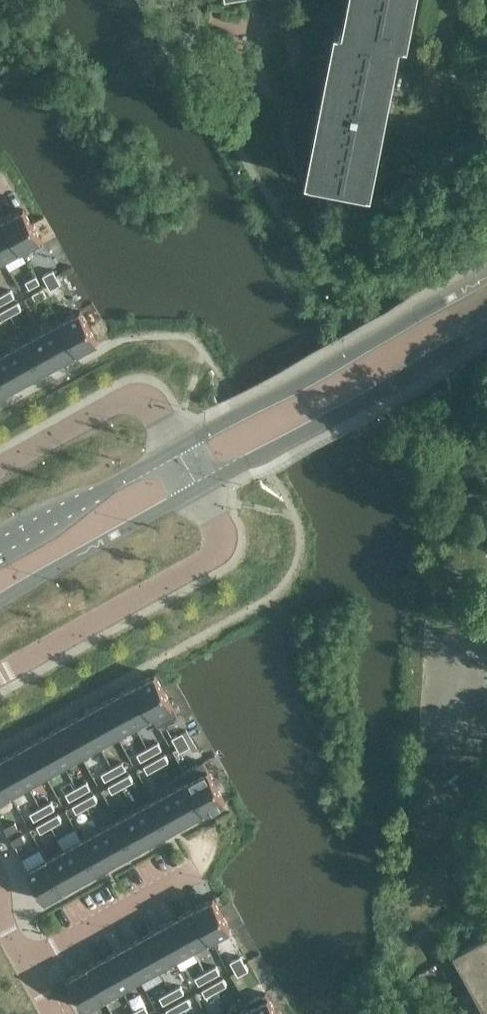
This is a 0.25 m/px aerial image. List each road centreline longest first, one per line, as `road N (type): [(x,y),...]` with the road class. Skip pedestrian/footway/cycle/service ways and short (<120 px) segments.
road 1 (tertiary): [(486,278),(177,449)]
road 2 (tertiary): [(198,489),(486,326)]
road 3 (residential): [(198,489),(220,534),(215,554),(0,675)]
road 4 (tertiary): [(0,602),(198,489)]
road 5 (residential): [(0,468),(128,400),(152,407),(177,449)]
road 6 (tertiary): [(177,449),(0,547)]
road 7 (residential): [(26,964),(192,873)]

